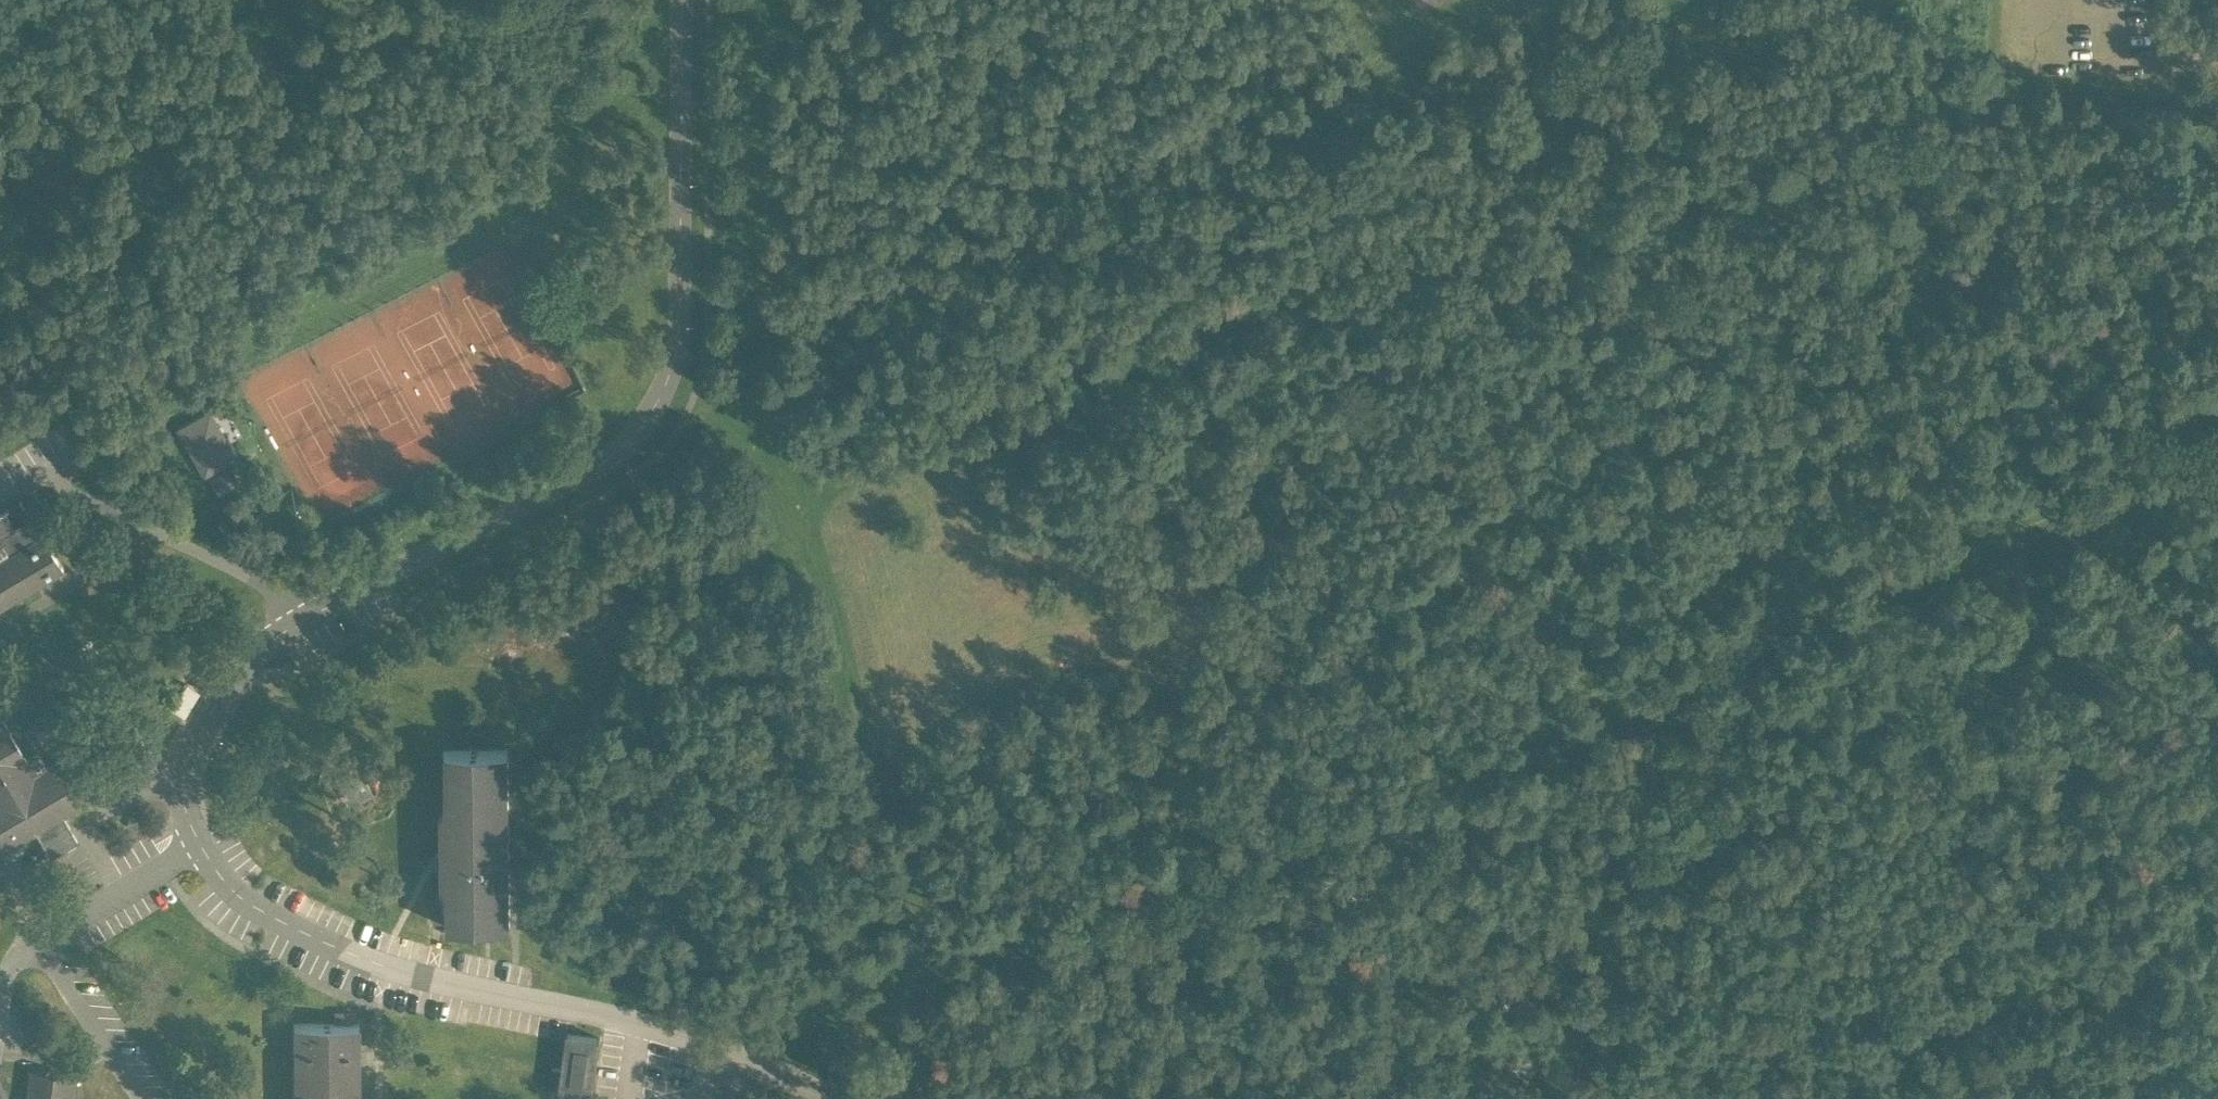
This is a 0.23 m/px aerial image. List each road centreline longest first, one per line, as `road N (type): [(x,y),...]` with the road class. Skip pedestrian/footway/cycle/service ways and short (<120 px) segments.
road 1 (track): [(2217,443),(800,1033),(780,1078)]

